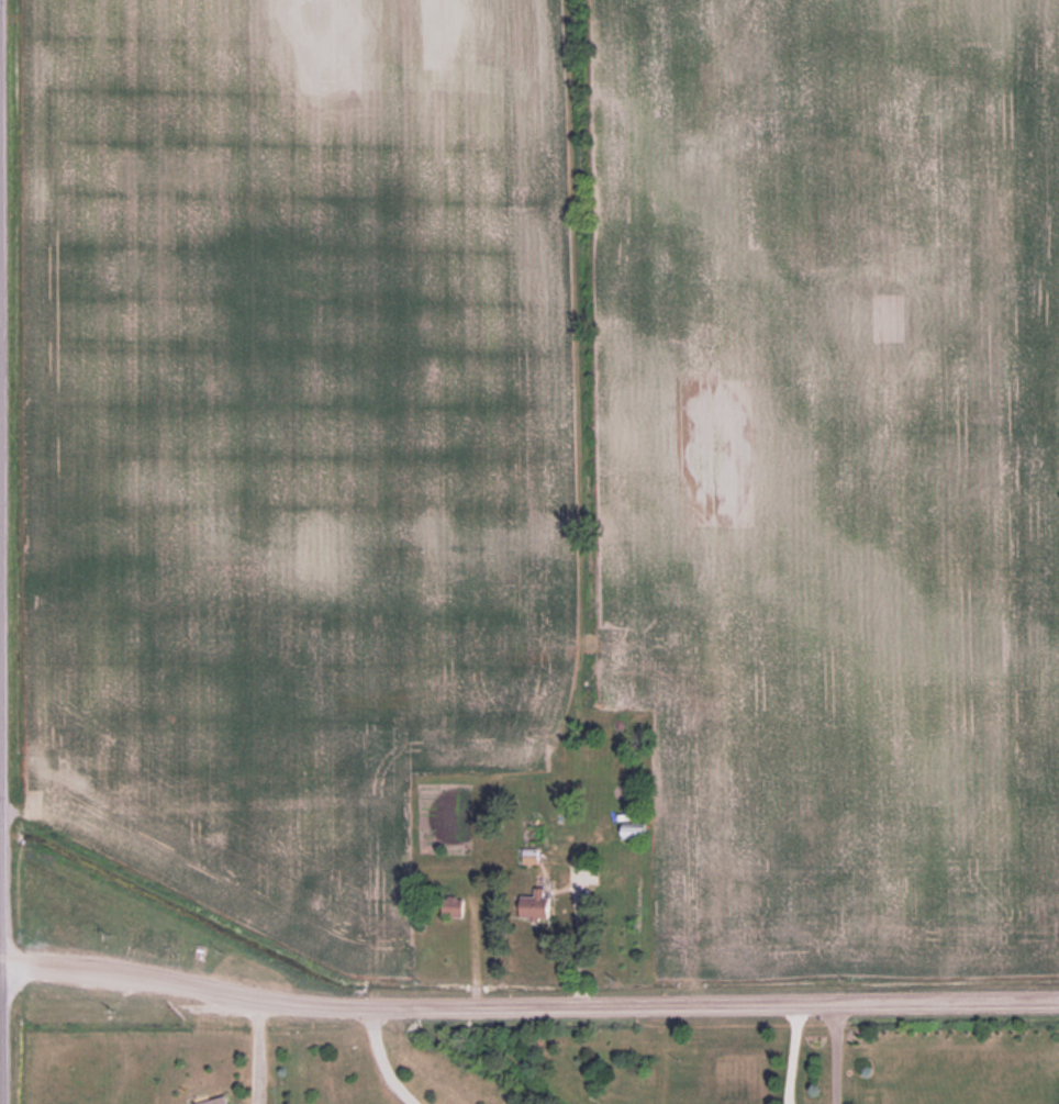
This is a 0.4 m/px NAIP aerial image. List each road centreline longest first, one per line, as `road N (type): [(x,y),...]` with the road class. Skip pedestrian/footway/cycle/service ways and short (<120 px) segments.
road 1 (residential): [(0,960),(382,1008),(1058,1000)]

